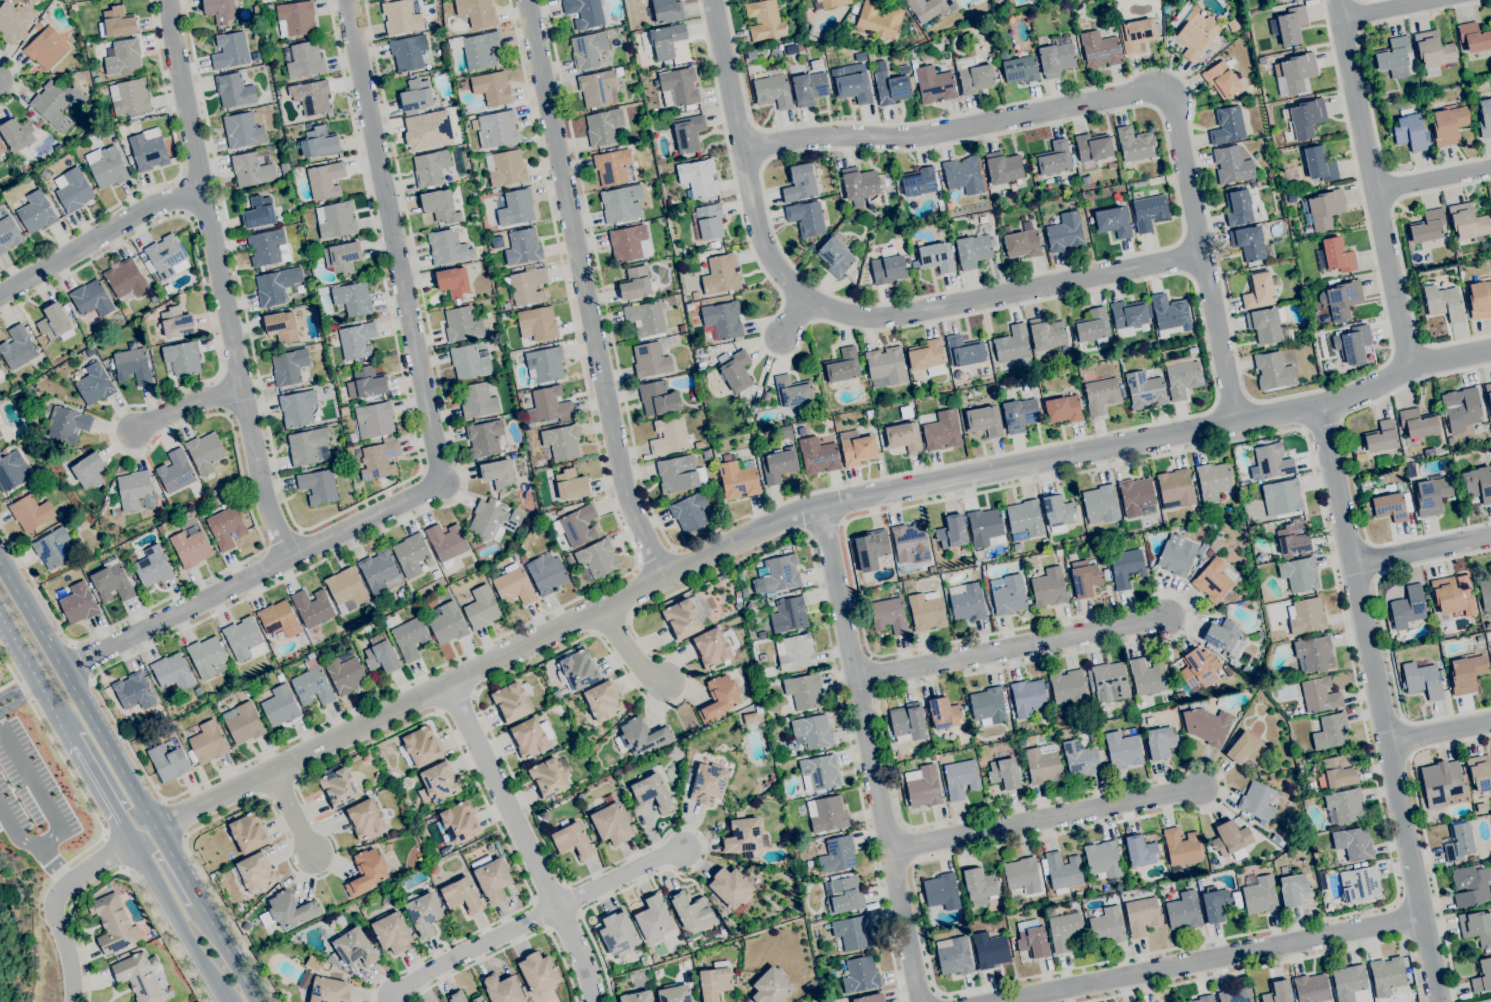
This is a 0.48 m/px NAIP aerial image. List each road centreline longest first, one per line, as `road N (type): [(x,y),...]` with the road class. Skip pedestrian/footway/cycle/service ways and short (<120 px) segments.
road 1 (residential): [(157,831),(785,519),(1315,407),(1356,396),(1408,366),(1490,348)]
road 2 (residential): [(350,0),(439,480),(431,491),(64,671)]
road 3 (residential): [(1236,419),(1174,105),(1159,92),(934,134),(821,137),(744,152)]
road 4 (residential): [(713,0),(760,223),(774,260),(803,298),(846,315),(909,314),(1200,258)]
road 5 (residential): [(1439,1001),(1315,407)]
road 6 (residential): [(527,0),(620,475),(664,577)]
road 7 (residential): [(166,0),(260,486),(287,556)]
road 8 (secondary): [(257,1001),(0,564)]
road 9 (residential): [(820,507),(919,1001)]
road 10 (residential): [(1012,1001),(1422,915)]
road 11 (residential): [(1337,0),(1408,366)]
road 12 (residential): [(447,686),(557,907),(595,1001)]
road 13 (residential): [(891,849),(1206,789)]
road 14 (residential): [(858,682),(1170,623)]
road 15 (residential): [(0,296),(151,207),(203,191)]
road 16 (residential): [(390,995),(557,907)]
road 17 (secondary): [(128,840),(226,1001)]
road 18 (secondary): [(48,701),(81,731),(125,811),(157,831)]
road 19 (secondary): [(0,615),(74,747)]
road 20 (residential): [(1353,562),(1490,534)]
road 21 (residential): [(557,907),(682,849)]
road 22 (secondary): [(215,931),(155,853),(128,840)]

